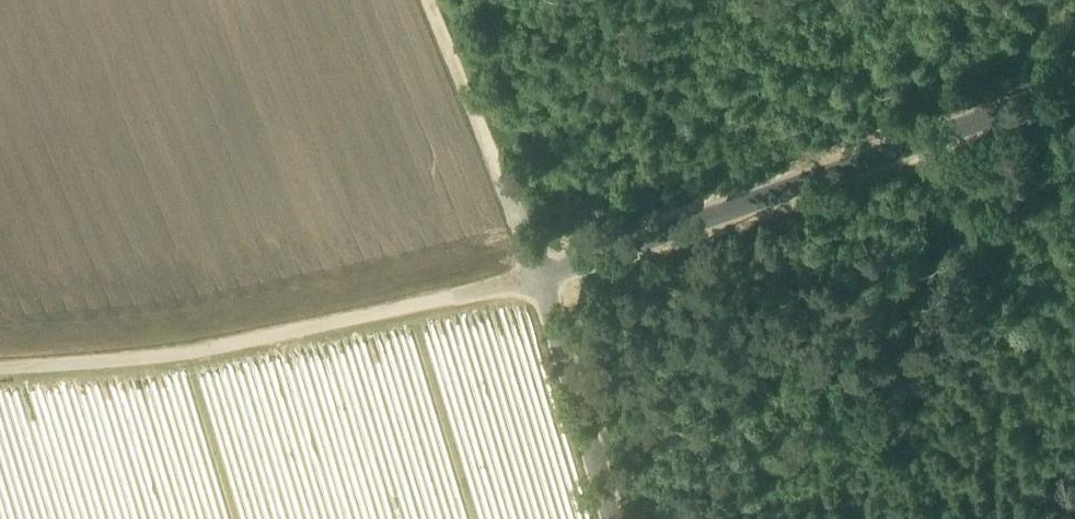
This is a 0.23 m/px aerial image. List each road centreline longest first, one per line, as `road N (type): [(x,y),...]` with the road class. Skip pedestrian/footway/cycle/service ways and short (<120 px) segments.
road 1 (track): [(1074,83),(541,275)]
road 2 (unclassified): [(541,275),(219,349),(0,368)]
road 3 (track): [(541,275),(429,0)]
road 4 (track): [(541,275),(614,518)]

